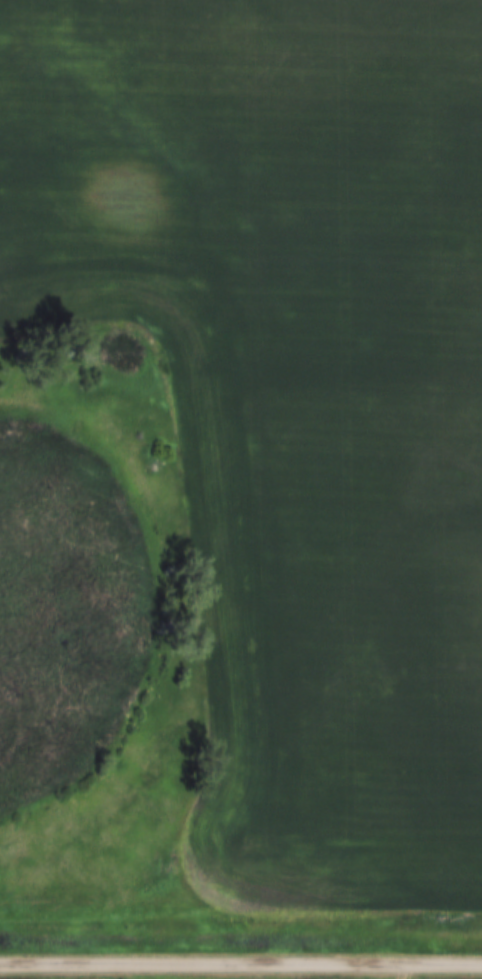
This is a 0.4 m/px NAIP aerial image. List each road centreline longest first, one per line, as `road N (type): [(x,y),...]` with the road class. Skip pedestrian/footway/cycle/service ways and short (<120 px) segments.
road 1 (residential): [(0,962),(481,964)]

